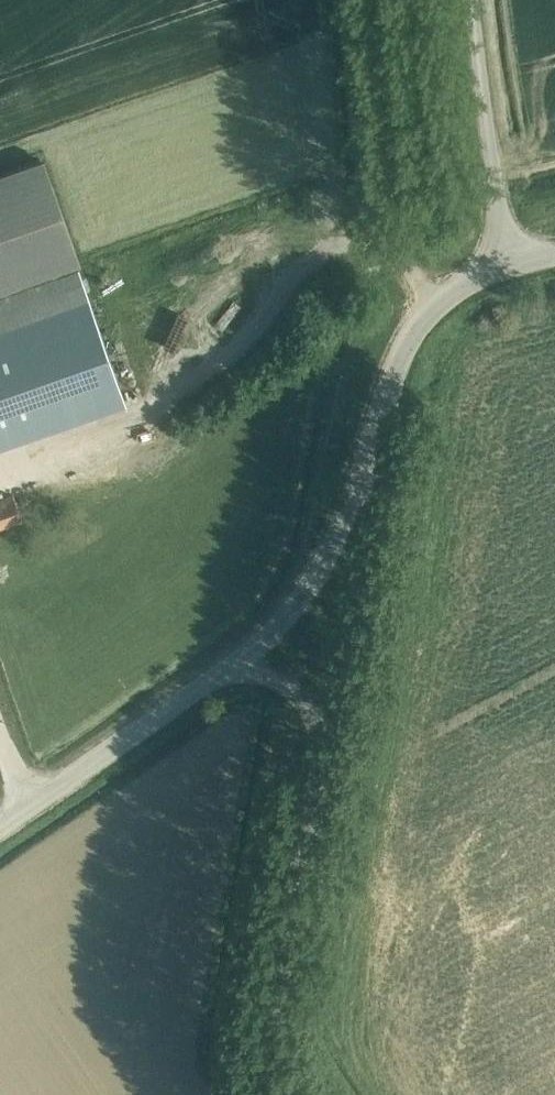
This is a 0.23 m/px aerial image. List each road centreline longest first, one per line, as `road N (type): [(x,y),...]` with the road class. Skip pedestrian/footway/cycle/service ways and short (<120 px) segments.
road 1 (unclassified): [(297,1094),(276,1034),(278,965),(329,730)]
road 2 (unclassified): [(329,730),(379,449)]
road 3 (tertiary): [(379,449),(304,591),(225,672)]
road 4 (tertiary): [(225,672),(0,824)]
road 5 (unclassified): [(515,258),(499,207),(474,0)]
road 6 (tertiary): [(379,449),(385,395),(423,311),(475,273),(515,258)]
road 7 (unclassified): [(225,672),(273,683),(329,730)]

